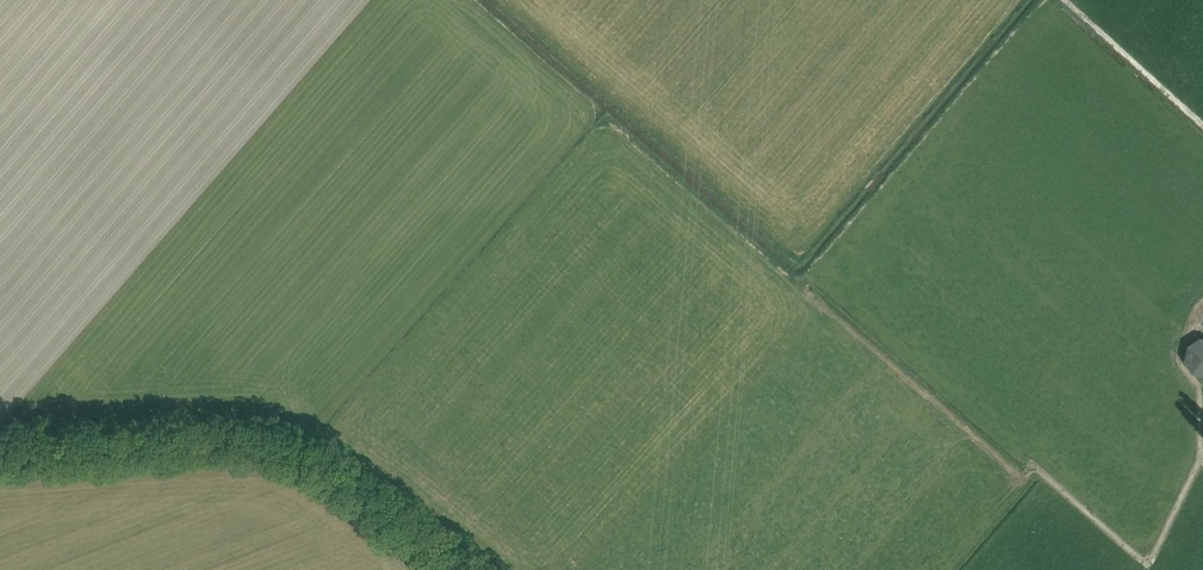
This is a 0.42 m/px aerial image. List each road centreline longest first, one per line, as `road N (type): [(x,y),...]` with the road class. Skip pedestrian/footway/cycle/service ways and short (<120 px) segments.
road 1 (track): [(459,569),(327,462),(290,445),(153,443),(0,455)]
road 2 (track): [(1067,0),(1202,125)]

